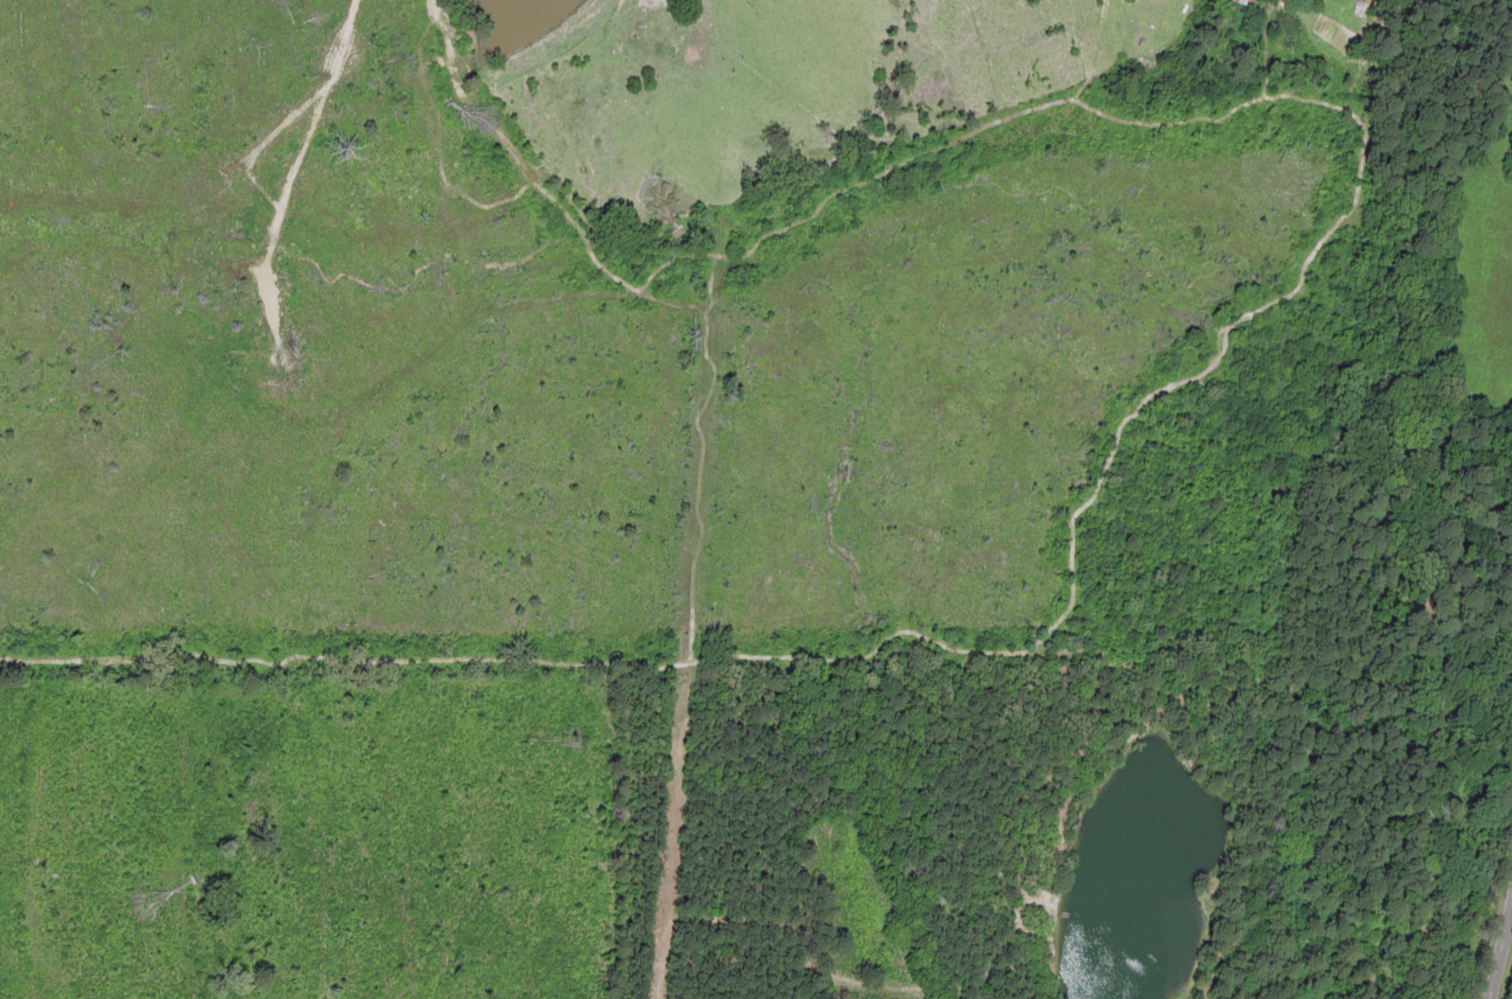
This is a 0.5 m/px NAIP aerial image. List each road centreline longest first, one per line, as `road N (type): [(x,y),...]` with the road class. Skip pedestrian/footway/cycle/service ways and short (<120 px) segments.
road 1 (primary): [(1482,998),(1511,872)]

